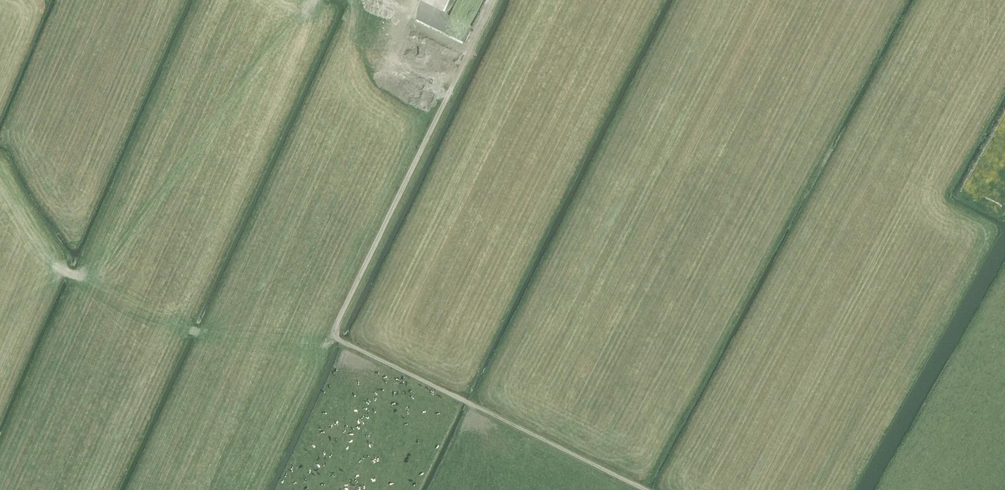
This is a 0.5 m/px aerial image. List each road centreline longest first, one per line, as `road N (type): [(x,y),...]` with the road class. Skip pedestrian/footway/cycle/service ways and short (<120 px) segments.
road 1 (track): [(0,172),(63,269),(200,335),(332,339)]
road 2 (track): [(496,0),(332,339)]
road 3 (track): [(332,339),(641,489)]

